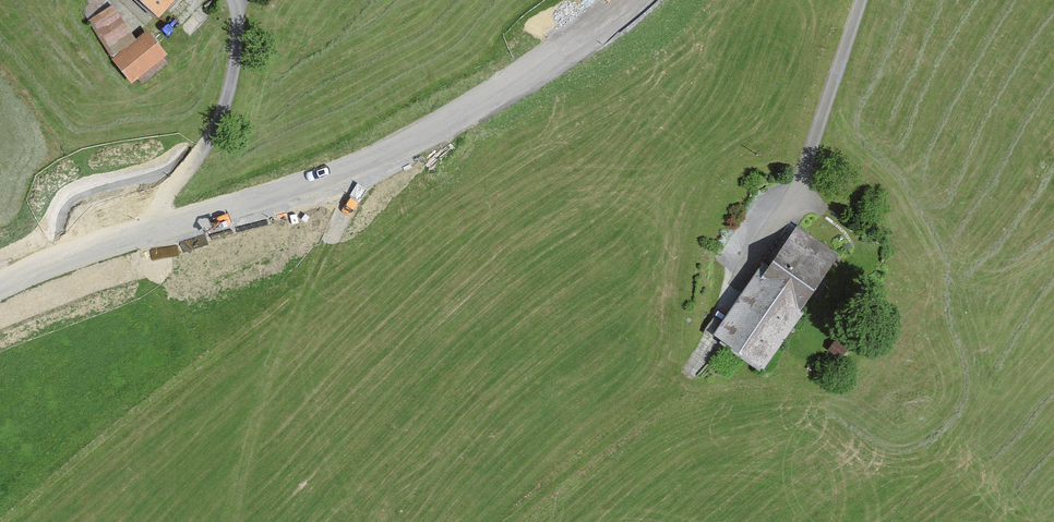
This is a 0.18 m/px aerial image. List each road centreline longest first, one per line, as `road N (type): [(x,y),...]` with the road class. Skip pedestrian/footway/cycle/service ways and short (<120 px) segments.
road 1 (tertiary): [(0,284),(368,164),(457,116),(618,0)]
road 2 (track): [(860,0),(808,158),(739,283)]
road 3 (track): [(161,228),(158,211),(219,122),(236,60),(234,0)]

